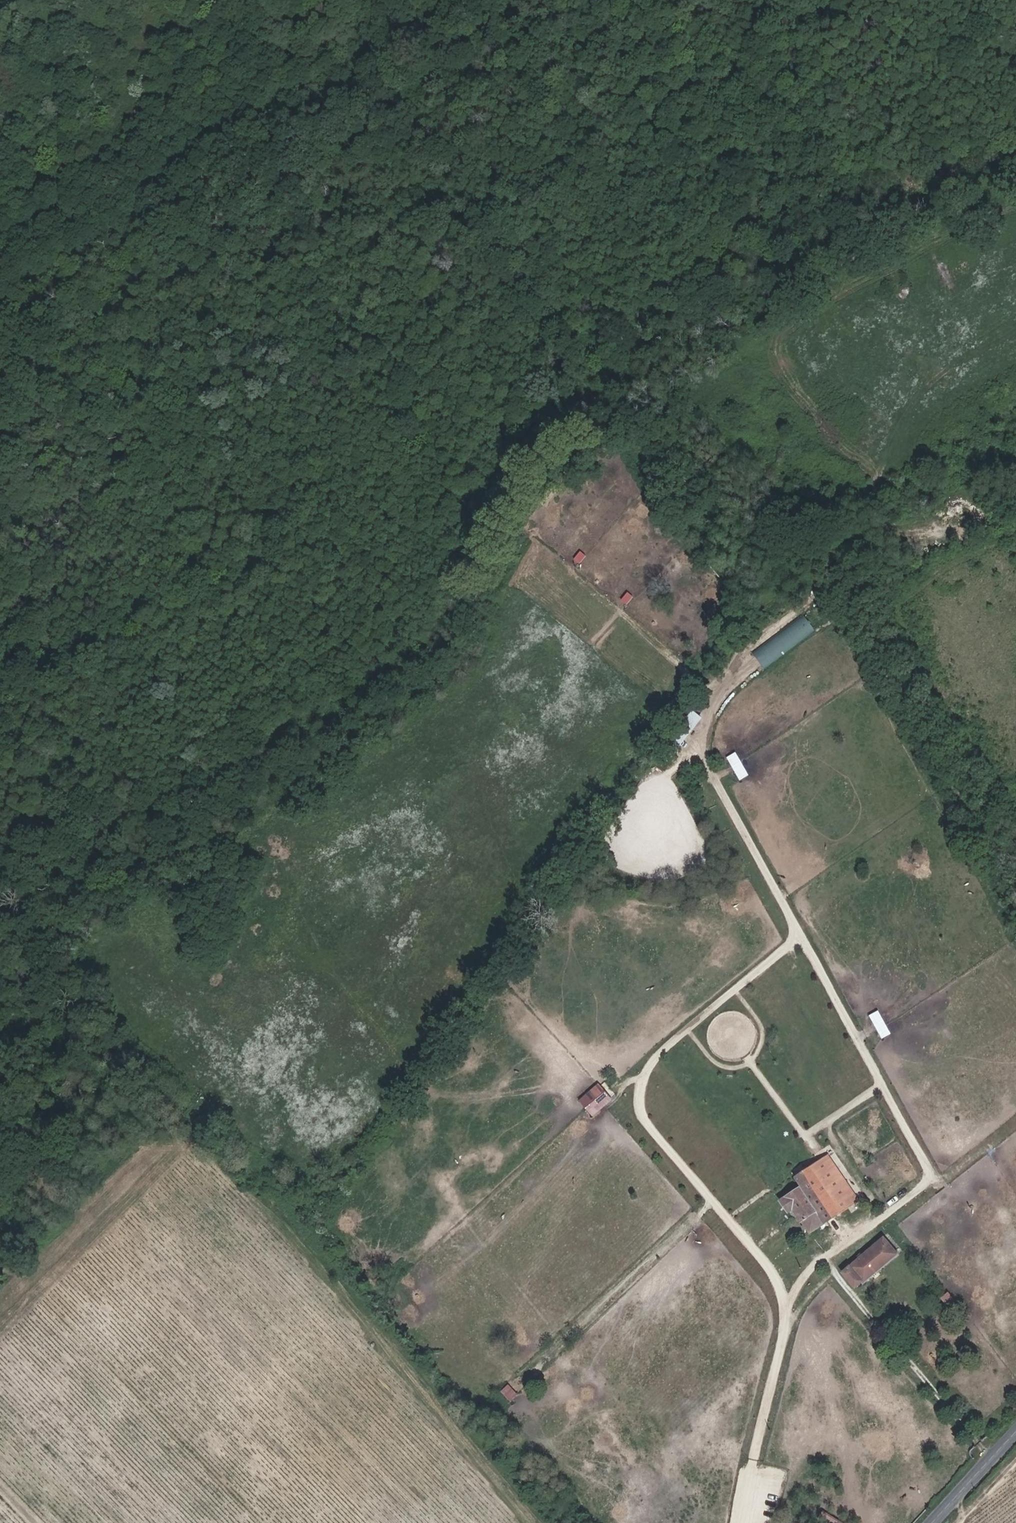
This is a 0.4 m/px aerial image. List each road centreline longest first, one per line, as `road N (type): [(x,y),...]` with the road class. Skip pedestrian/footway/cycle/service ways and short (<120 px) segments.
road 1 (track): [(1015,894),(830,569)]
road 2 (secondary): [(933,1522),(1015,1432)]

